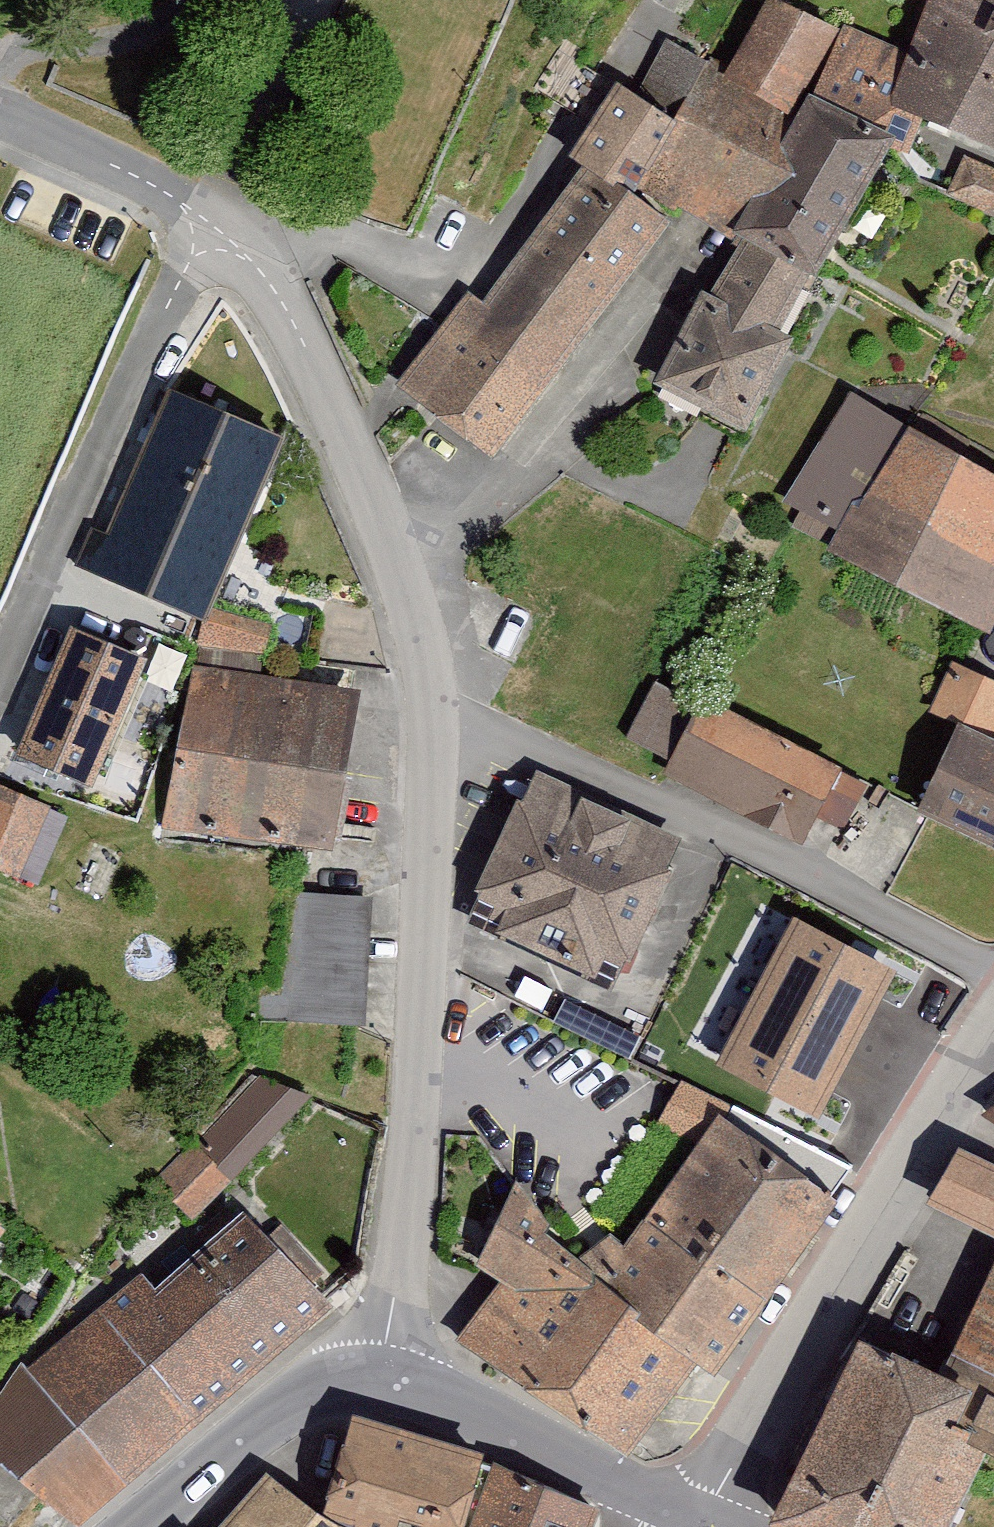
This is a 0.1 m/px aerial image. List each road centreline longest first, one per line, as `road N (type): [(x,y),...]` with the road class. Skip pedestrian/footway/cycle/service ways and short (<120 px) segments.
road 1 (residential): [(381,1375),(434,886),(430,719)]
road 2 (residential): [(430,719),(523,742),(993,965)]
road 3 (residential): [(0,706),(208,226)]
road 4 (residential): [(934,1121),(718,1485),(686,1507)]
road 5 (residential): [(208,226),(350,248),(435,297),(563,122)]
road 6 (residential): [(378,525),(514,490),(692,299)]
road 7 (residential): [(378,525),(280,298),(208,226)]
road 8 (tertiary): [(381,1375),(686,1507)]
road 9 (tertiary): [(144,1526),(296,1396),(336,1379),(381,1375)]
road 10 (residential): [(208,226),(307,0)]
road 11 (residential): [(208,226),(131,173),(0,114)]
road 12 (residential): [(430,719),(425,635),(378,525)]

